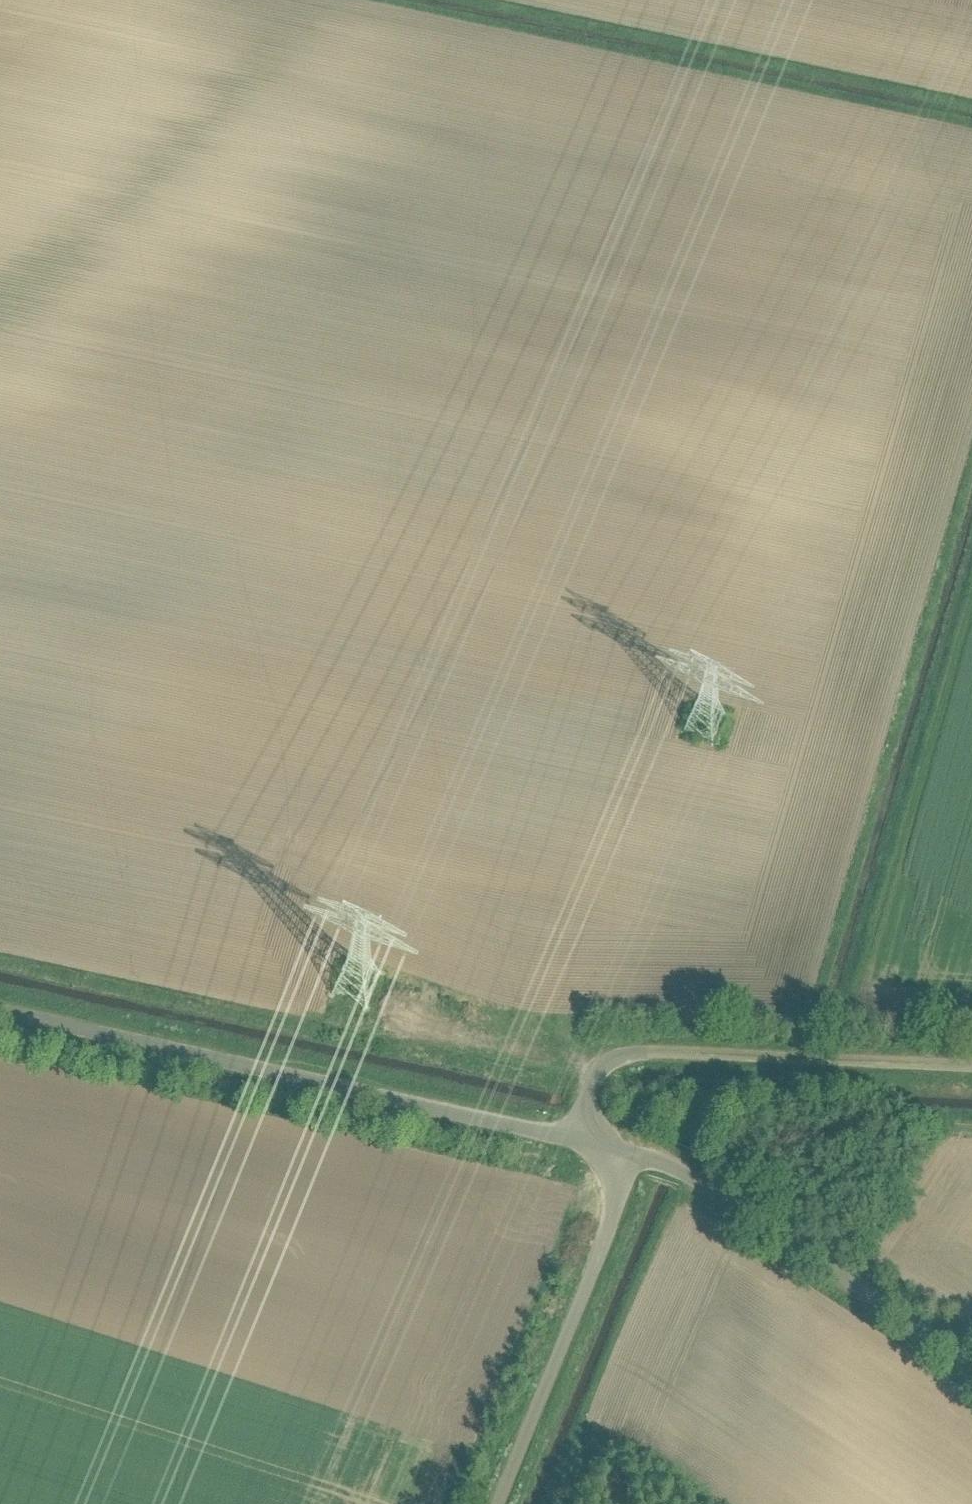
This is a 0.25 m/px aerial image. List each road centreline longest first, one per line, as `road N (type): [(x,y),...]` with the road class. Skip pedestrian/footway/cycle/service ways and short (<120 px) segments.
road 1 (unclassified): [(0,1016),(575,1142)]
road 2 (unclassified): [(575,1142),(596,1085),(636,1055),(971,1068)]
road 3 (unclassified): [(971,1368),(691,1178),(631,1156)]
road 4 (unclassified): [(631,1156),(604,1246),(497,1503)]

